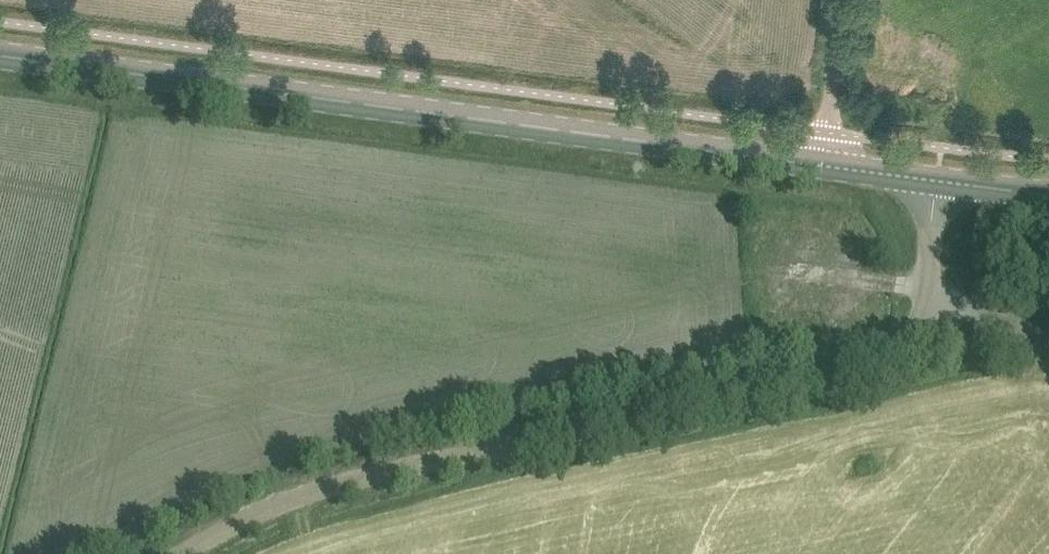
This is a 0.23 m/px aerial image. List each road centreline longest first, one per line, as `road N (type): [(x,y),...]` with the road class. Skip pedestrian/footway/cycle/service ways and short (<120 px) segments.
road 1 (unclassified): [(176,553),(343,481),(774,389),(885,357),(926,312),(936,180)]
road 2 (secondary): [(824,165),(0,54)]
road 3 (unclassified): [(841,0),(824,165)]

